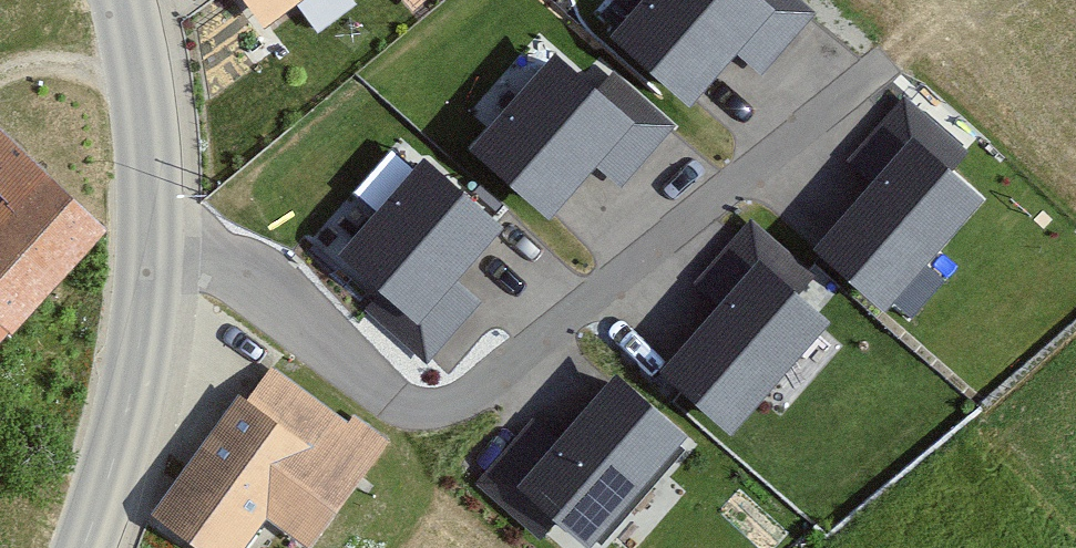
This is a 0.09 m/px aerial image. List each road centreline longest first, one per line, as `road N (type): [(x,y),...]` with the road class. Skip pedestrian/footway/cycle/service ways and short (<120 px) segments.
road 1 (residential): [(156,192),(378,391),(434,405),(486,388),(866,75)]
road 2 (tertiary): [(88,547),(123,457),(147,326),(156,192)]
road 3 (tertiary): [(156,192),(151,115),(127,0)]

